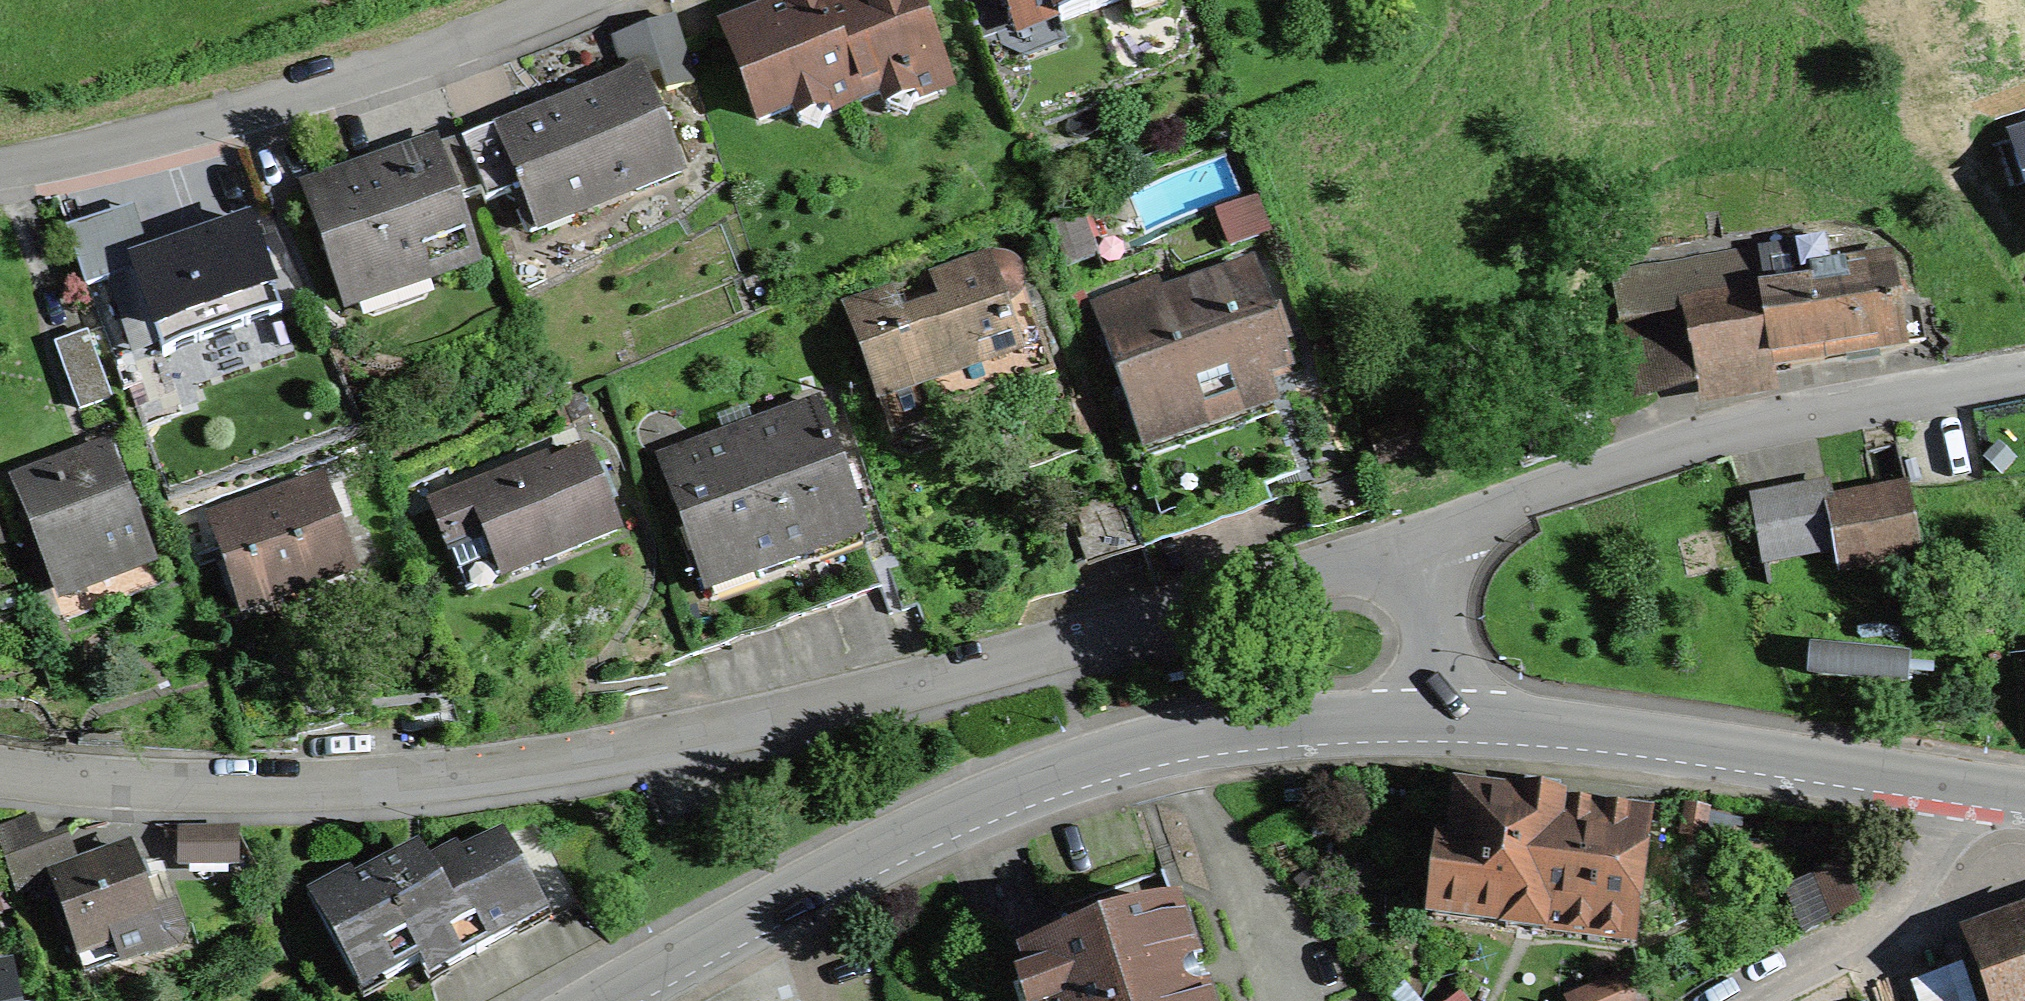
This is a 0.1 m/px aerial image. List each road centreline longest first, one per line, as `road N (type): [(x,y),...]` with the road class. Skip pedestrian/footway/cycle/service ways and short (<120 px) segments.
road 1 (residential): [(0,770),(288,781),(598,761),(940,682),(1403,548)]
road 2 (tertiary): [(1454,715),(1257,727),(1062,773),(899,835),(594,1000)]
road 3 (residential): [(2024,377),(1808,412),(1538,495),(1403,548)]
road 4 (residential): [(0,167),(283,101),(564,0)]
road 5 (tertiary): [(1949,784),(1454,715)]
road 6 (residential): [(1949,784),(1930,848),(1900,891),(1861,927),(1735,1000)]
road 7 (residential): [(1403,548),(1454,715)]

